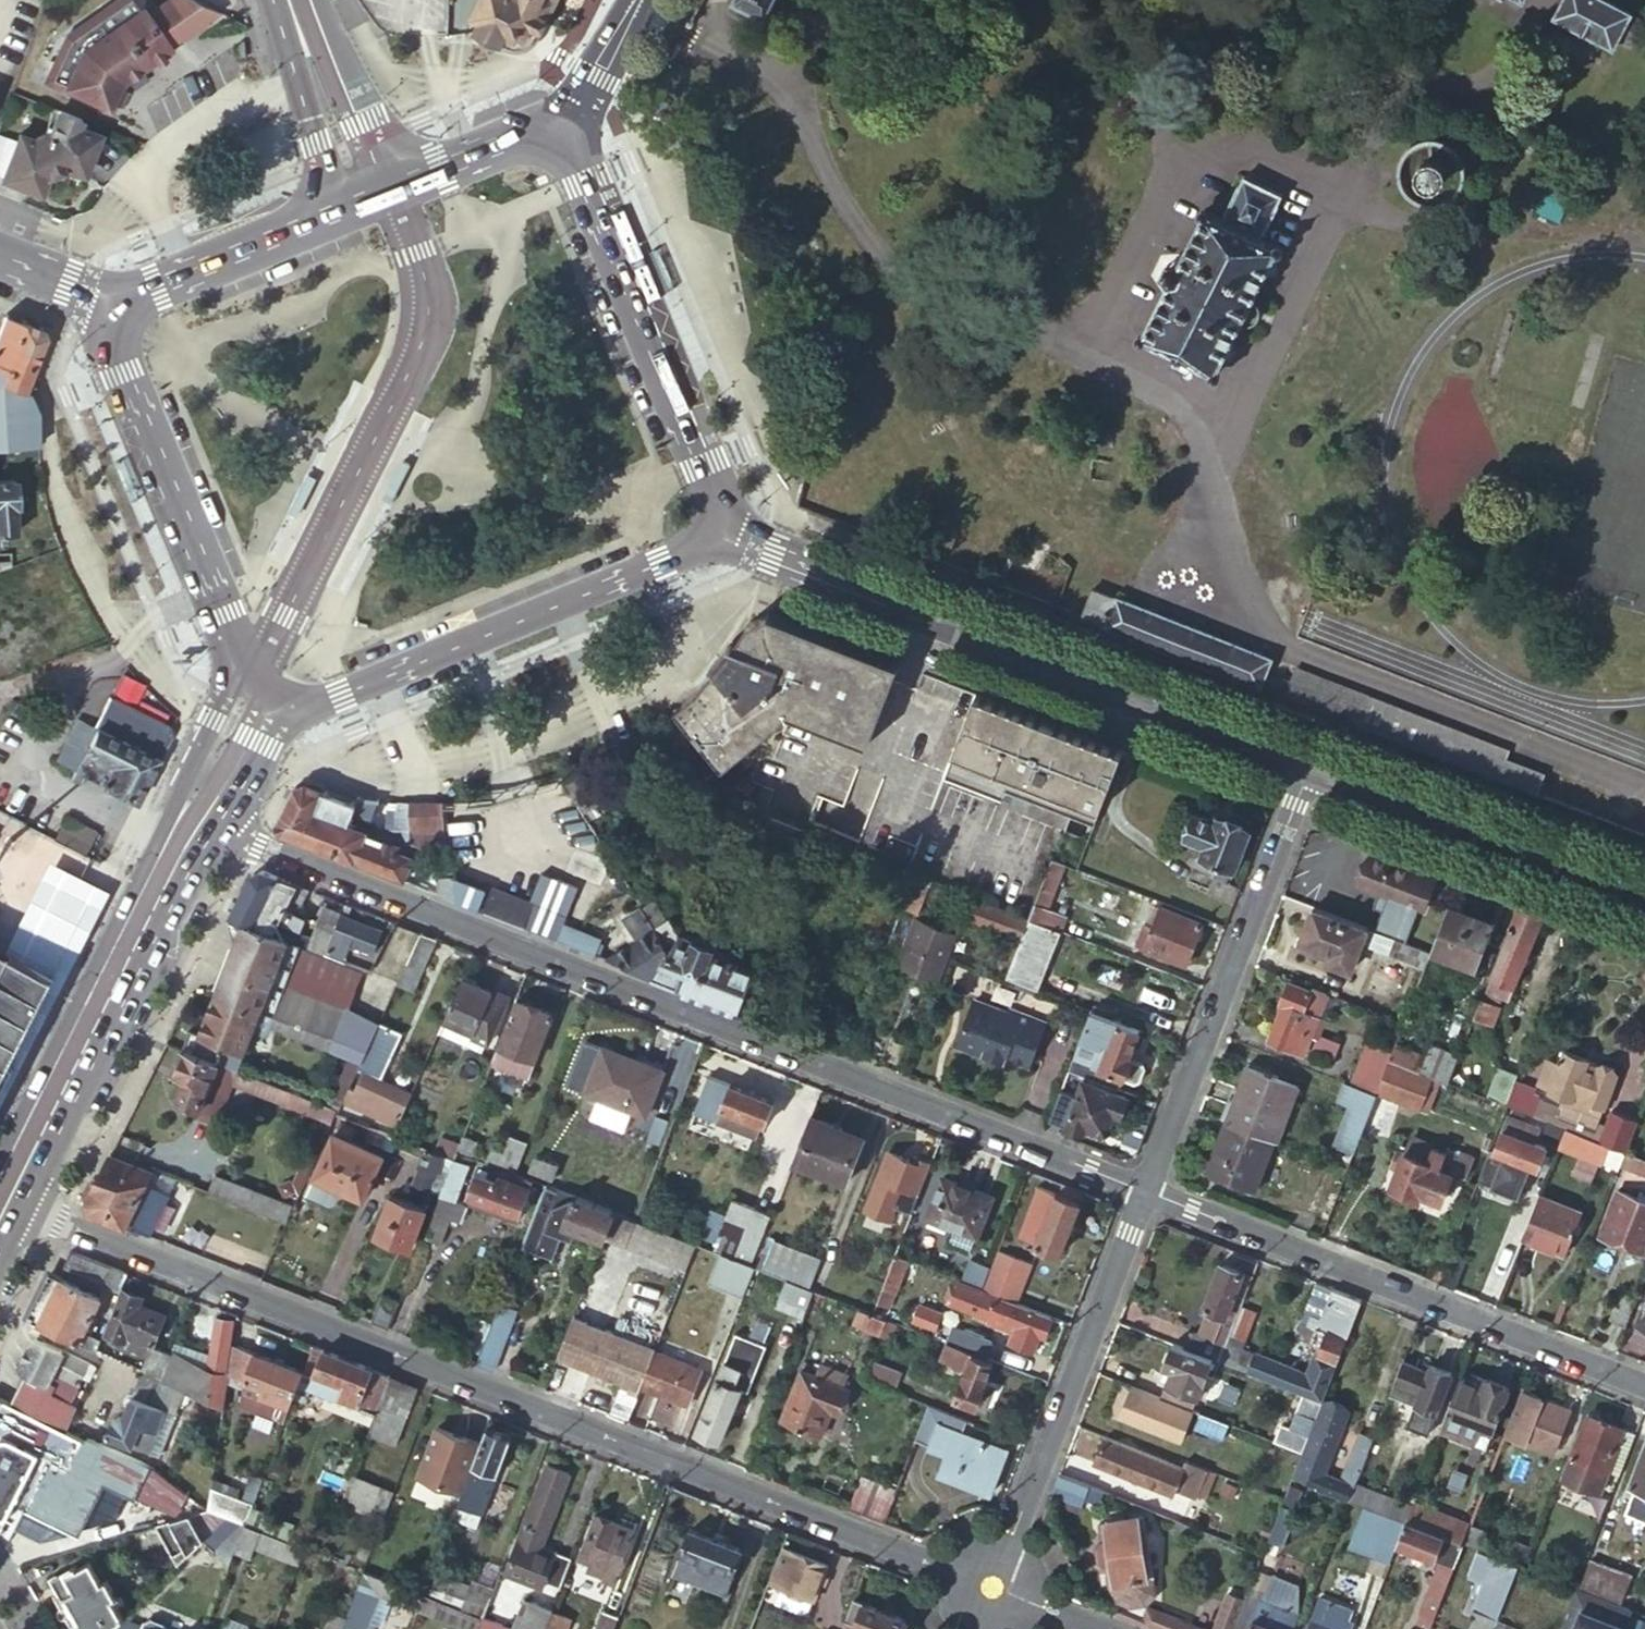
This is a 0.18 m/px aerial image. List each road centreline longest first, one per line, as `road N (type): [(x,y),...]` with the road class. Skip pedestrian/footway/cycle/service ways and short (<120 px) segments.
road 1 (residential): [(996,1584),(7,1199)]
road 2 (residential): [(1148,1192),(199,820)]
road 3 (secondary): [(1314,765),(731,535)]
road 4 (residential): [(1644,1386),(1148,1192)]
road 5 (secondary): [(256,705),(340,695),(731,535)]
road 6 (residential): [(1314,765),(1148,1192)]
road 7 (secondary): [(731,535),(565,124)]
road 8 (secondary): [(102,307),(256,705)]
road 9 (secondary): [(7,1199),(199,820)]
road 10 (residential): [(1148,1192),(996,1584)]
road 11 (secondary): [(1644,896),(1314,765)]
road 12 (secondary): [(344,212),(102,307)]
road 13 (secondary): [(290,3),(293,65),(344,212)]
road 14 (secondary): [(392,192),(332,54),(290,3)]
road 15 (secondary): [(565,124),(392,192)]
road 16 (secondary): [(565,124),(635,0)]
road 17 (secondary): [(199,820),(256,705)]
road 18 (residential): [(1109,1628),(996,1584)]

